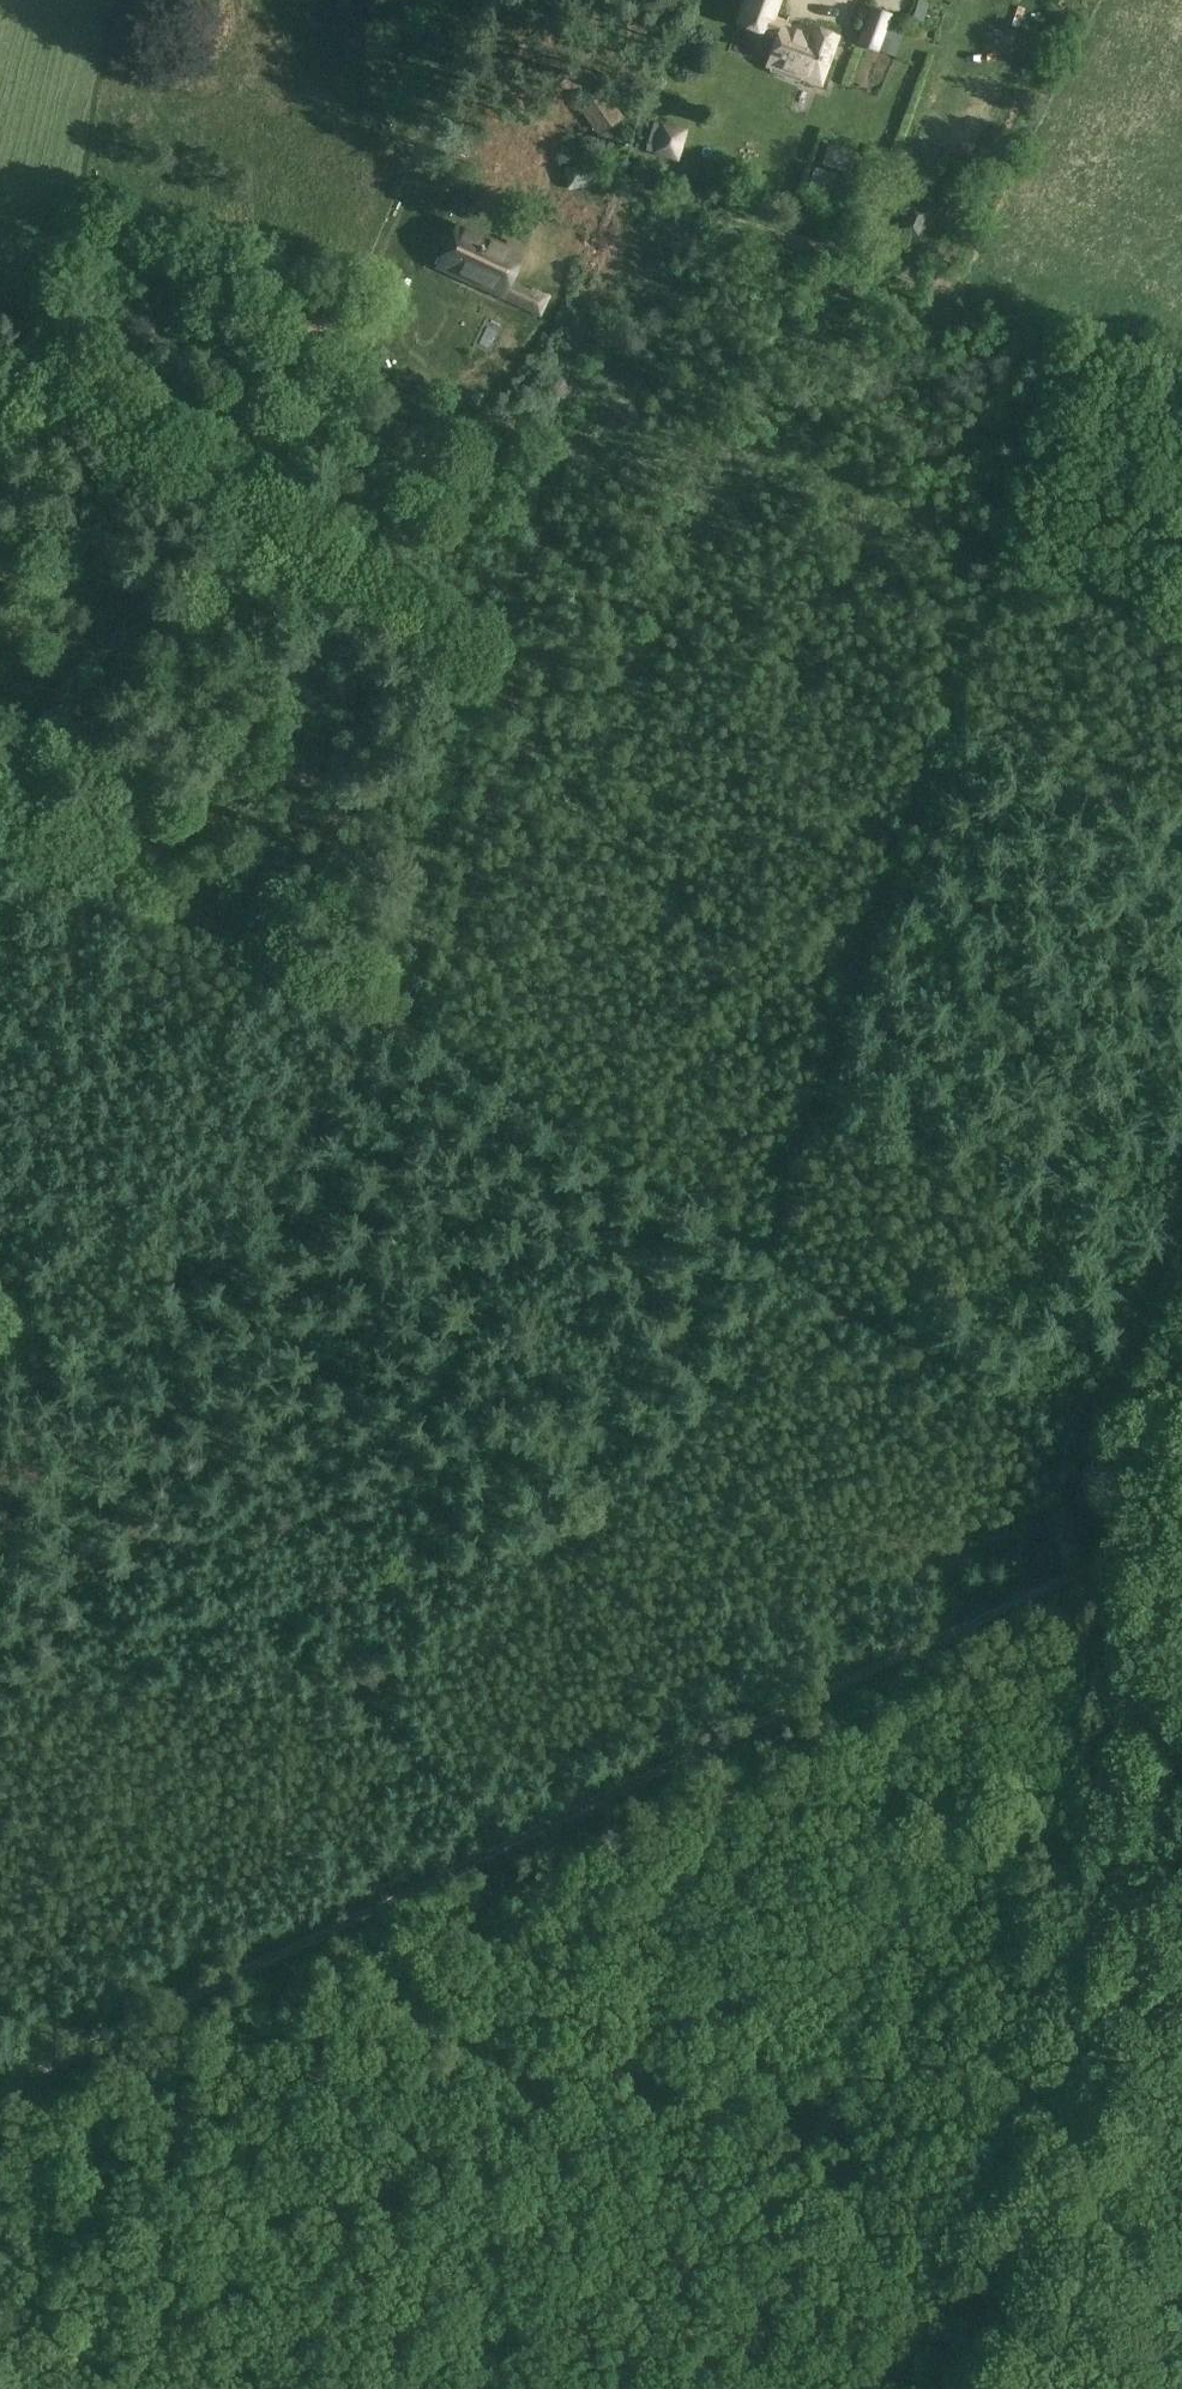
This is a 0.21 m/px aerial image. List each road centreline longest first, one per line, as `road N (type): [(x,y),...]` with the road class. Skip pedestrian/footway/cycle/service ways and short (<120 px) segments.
road 1 (track): [(1121,1442),(963,1373),(754,1251),(1018,558),(1181,629)]
road 2 (track): [(1181,1522),(0,2087)]
road 3 (track): [(1181,1275),(1086,1566)]

